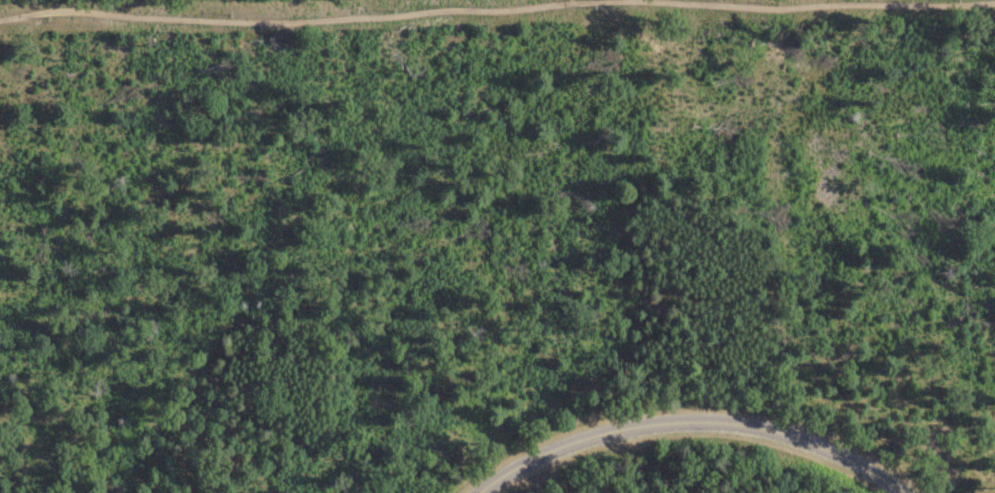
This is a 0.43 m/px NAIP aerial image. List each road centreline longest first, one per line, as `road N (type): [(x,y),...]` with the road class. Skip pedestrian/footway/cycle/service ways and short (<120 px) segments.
road 1 (residential): [(478,492),(497,472),(658,419),(740,423),(824,445),(916,492)]

